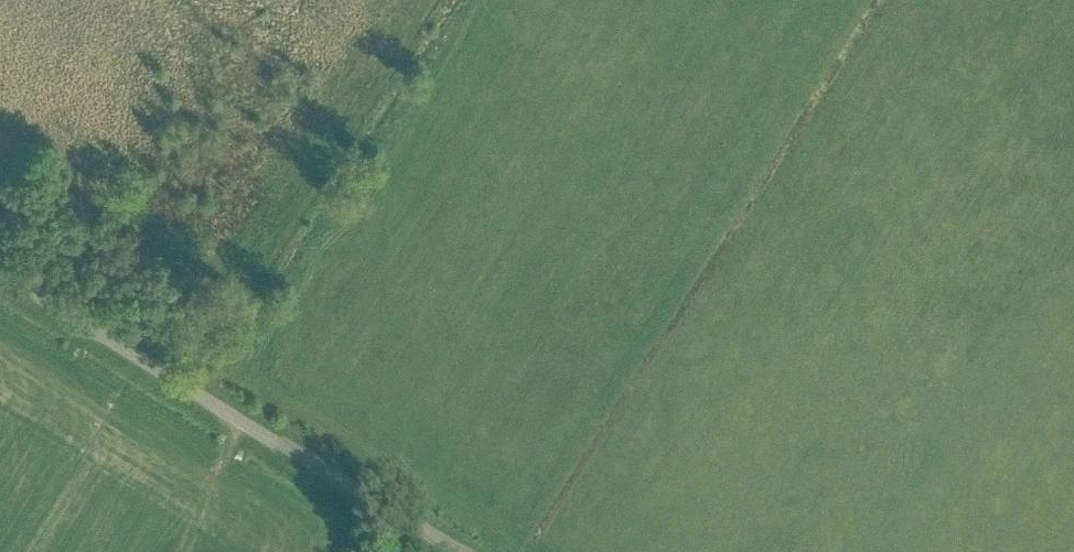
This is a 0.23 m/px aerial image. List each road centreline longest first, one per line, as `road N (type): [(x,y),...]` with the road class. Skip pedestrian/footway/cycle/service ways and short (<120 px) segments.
road 1 (unclassified): [(455,551),(0,269)]

